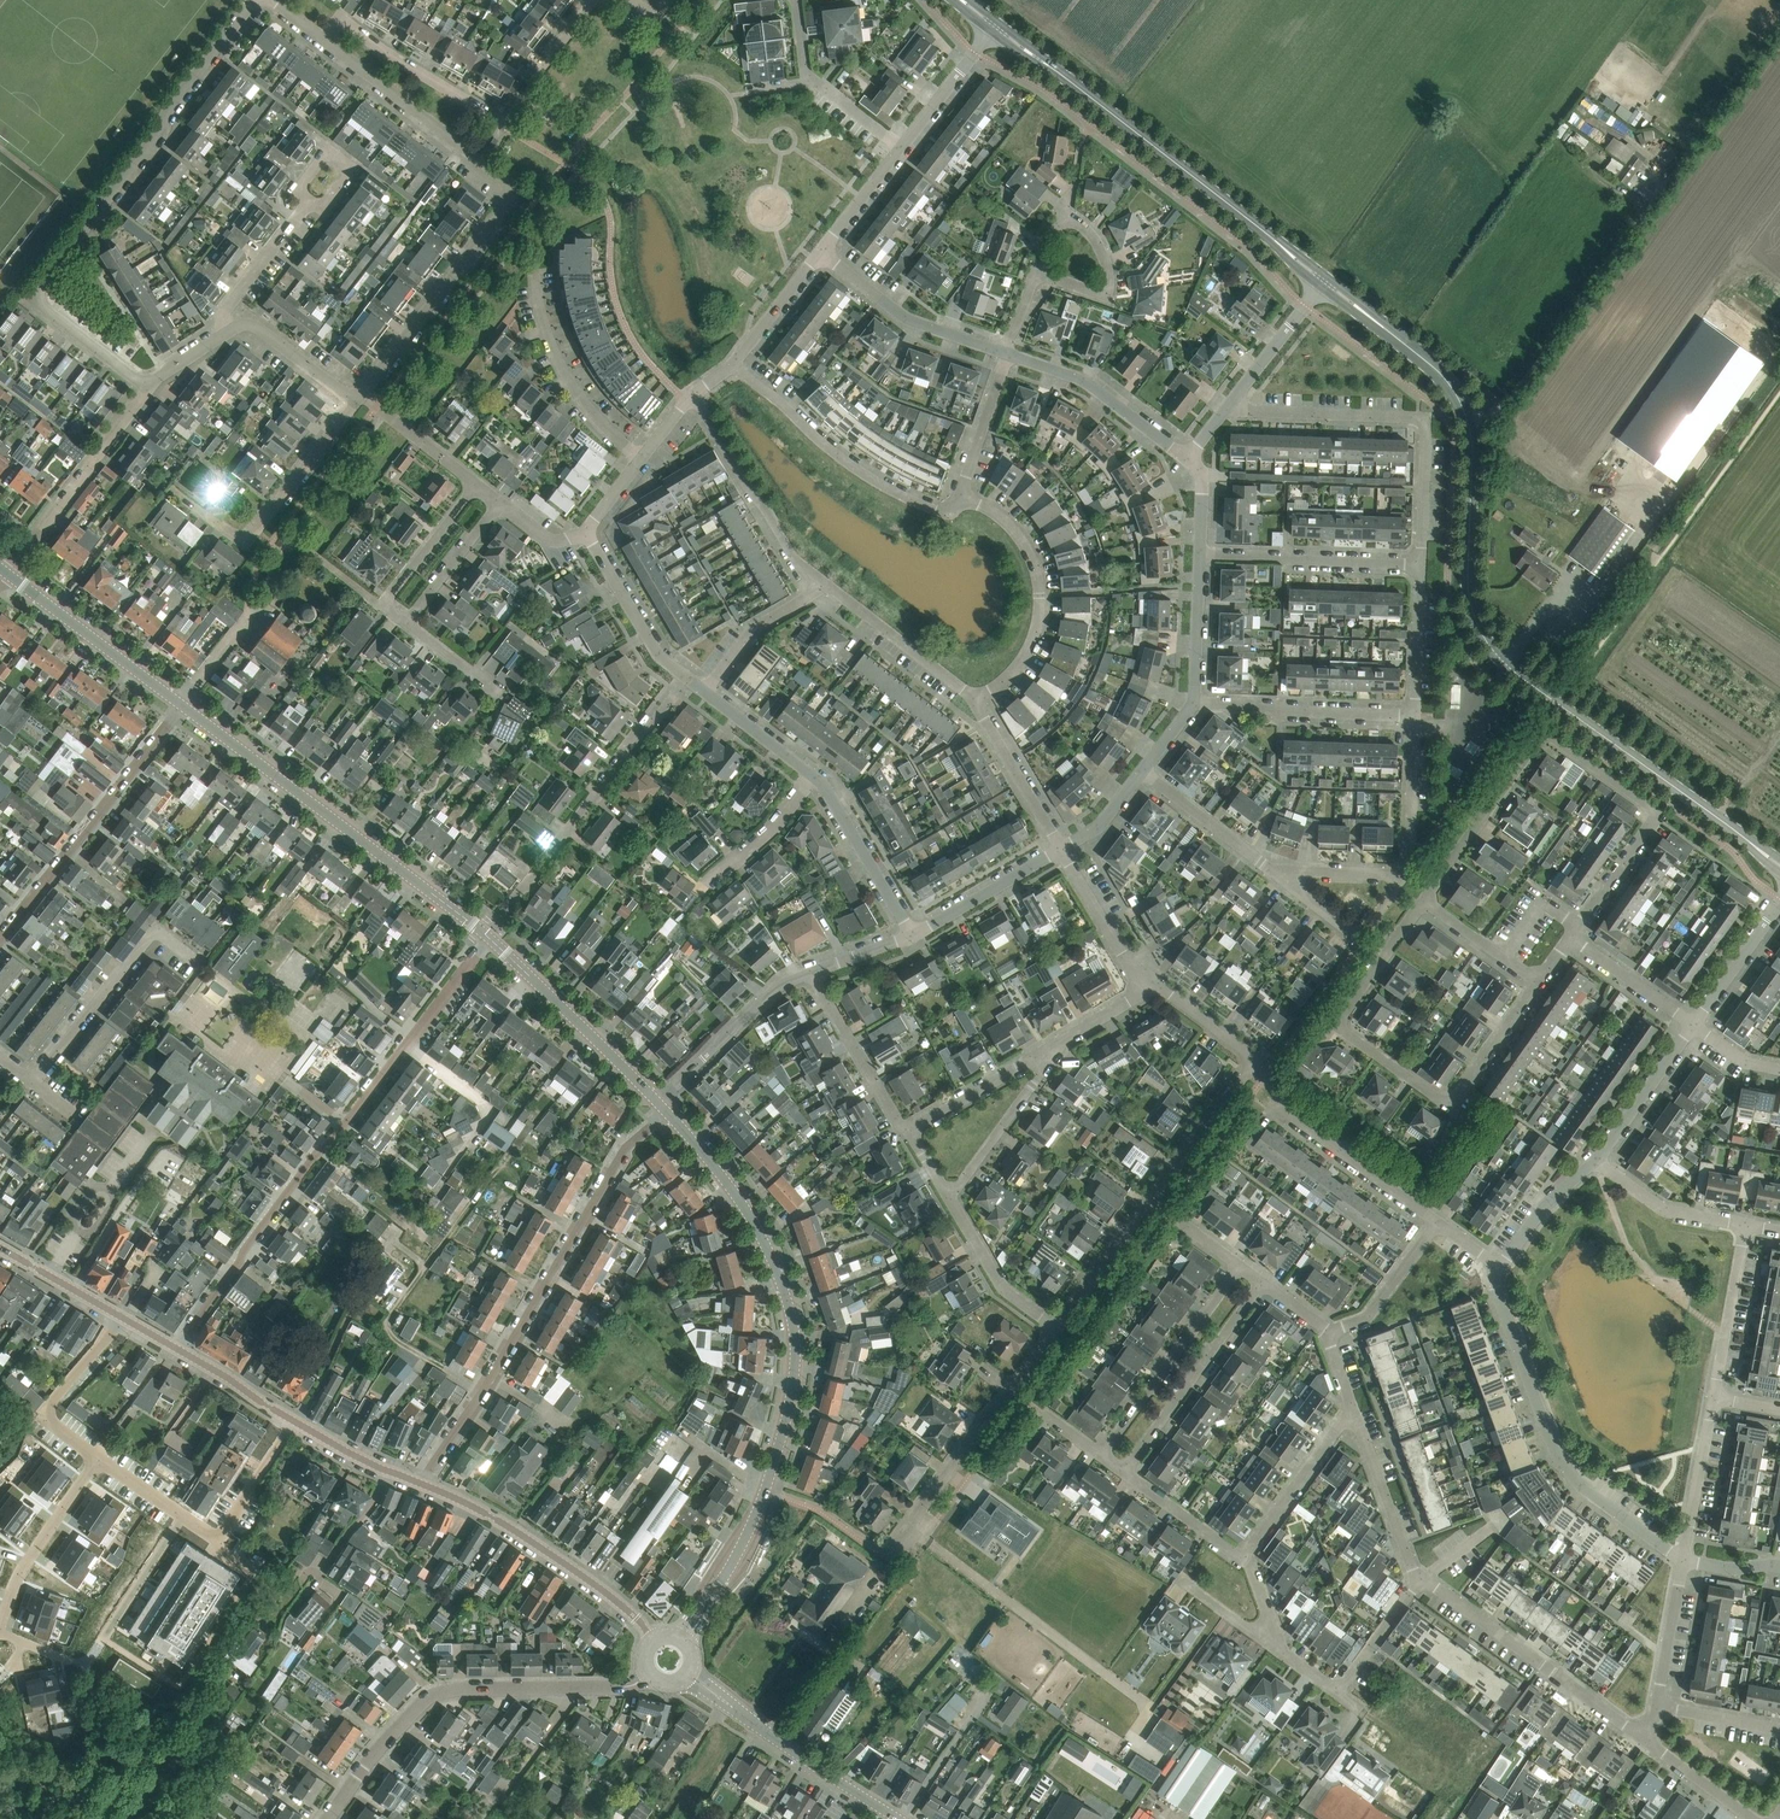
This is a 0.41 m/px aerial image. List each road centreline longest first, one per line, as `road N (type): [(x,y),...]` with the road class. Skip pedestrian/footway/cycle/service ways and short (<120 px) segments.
road 1 (tertiary): [(1779,865),(1491,647),(1468,591),(1472,443),(1462,406),(1432,366),(1326,282)]
road 2 (tertiary): [(706,1602),(764,1493),(790,1400),(795,1334),(759,1232),(667,1112)]
road 3 (residential): [(486,935),(178,1349)]
road 4 (residential): [(253,0),(39,289),(44,309),(148,387)]
road 5 (residential): [(361,396),(512,200),(510,184),(324,40)]
road 6 (residential): [(1424,900),(1544,736),(1655,813),(1578,926)]
road 7 (residential): [(667,1112),(624,1148),(420,1484)]
road 8 (residential): [(1539,981),(1457,1095),(1436,1097),(1347,1034),(1340,1020),(1424,900)]
road 9 (tertiary): [(1326,282),(995,26)]
road 10 (tertiary): [(486,935),(182,705)]
road 11 (residential): [(328,1818),(383,1744),(445,1691),(618,1689),(647,1678)]
road 12 (residential): [(595,0),(505,122),(349,25),(338,24),(324,40)]
road 13 (residential): [(1683,1561),(1551,1453),(1498,1292),(1500,1268)]
road 14 (residential): [(1422,565),(1423,422),(1225,410)]
road 15 (residential): [(486,935),(687,677)]
road 16 (residential): [(1059,1328),(1249,1069)]
road 17 (residential): [(0,940),(182,705)]
road 18 (residential): [(886,1558),(1059,1328)]
road 19 (residential): [(1650,1743),(1420,1581)]
road 20 (residential): [(652,1638),(538,1546),(420,1484)]
road 21 (residential): [(175,1511),(82,1656),(40,1664),(5,1639),(0,1621)]
road 22 (residential): [(960,501),(934,510),(878,483),(734,364)]
road 23 (residential): [(173,491),(233,536),(251,536),(361,396)]
road 24 (residential): [(973,696),(1012,680),(1027,661),(1044,605),(1039,575),(1011,522),(960,501)]
road 25 (residential): [(34,1083),(149,937),(160,933),(200,965)]
road 26 (residential): [(1437,1222),(1298,1119),(1286,1097),(1249,1069)]
road 27 (tertiary): [(658,1102),(486,935)]
road 28 (residential): [(1124,1472),(1262,1281)]
road 29 (residential): [(1102,1456),(1241,1266)]
road 30 (residential): [(818,589),(693,395)]
road 31 (residential): [(1422,565),(1199,554)]
road 32 (residential): [(1415,716),(1194,703)]
road 33 (tertiary): [(182,705),(7,573)]
road 34 (residential): [(641,459),(563,374),(534,276)]
road 35 (residential): [(1187,459),(1084,380),(1008,354)]
road 36 (residential): [(1002,352),(907,319),(821,252)]
road 37 (residential): [(658,1102),(772,992),(812,972)]
road 38 (residential): [(950,1198),(1062,1040)]
road 39 (residential): [(123,1318),(46,1414),(101,1458)]
road 40 (residential): [(32,541),(148,387)]
road 41 (residential): [(973,696),(834,591),(818,589)]
road 42 (residential): [(912,936),(813,775)]
road 43 (residential): [(1243,1559),(1353,1407)]
road 44 (residential): [(1420,1581),(1353,1407)]
road 45 (residential): [(910,1130),(812,972)]
road 46 (residential): [(0,1609),(101,1458)]
road 47 (residential): [(407,624),(386,604),(477,484)]
road 48 (residential): [(687,677),(660,657),(585,532)]
road 49 (residential): [(286,1418),(210,1532),(175,1511)]
road 50 (residential): [(1061,850),(973,696)]
road 51 (residential): [(1714,1398),(1745,1224)]
road 52 (residential): [(910,1130),(1062,1040)]
road 53 (residential): [(1059,1328),(1004,1289),(950,1198)]
road 54 (residential): [(912,936),(1061,850)]
road 55 (residential): [(1745,1224),(1661,1208),(1596,1159)]
road 56 (residential): [(1596,1159),(1692,1023)]
road 57 (residential): [(1683,1561),(1714,1398)]
road 58 (residential): [(1225,410),(1326,282)]
road 59 (residential): [(1402,876),(1410,862),(1415,716)]
road 60 (residential): [(1270,870),(1143,770)]
road 61 (residential): [(361,396),(336,389),(253,325),(225,334)]
road 62 (residential): [(1149,978),(1126,961),(1061,850)]
road 63 (residential): [(225,334),(226,308),(307,205)]
road 64 (residential): [(1069,220),(1101,250),(1107,289),(1036,271)]
road 65 (residential): [(1437,1222),(1372,1312),(1331,1331)]
road 66 (residential): [(705,692),(755,628),(818,589)]
road 67 (residential): [(960,501),(1008,354)]
road 68 (residential): [(903,148),(995,26)]
road 69 (residential): [(407,624),(500,503)]
road 70 (residential): [(1415,716),(1422,565)]
road 71 (residential): [(1692,1023),(1570,937)]
road 72 (residential): [(1194,703),(1199,554)]
road 73 (residential): [(1656,1706),(1683,1561)]
road 74 (residential): [(1124,1472),(1243,1559)]
road 75 (residential): [(1692,1023),(1779,904)]
road 76 (residential): [(711,880),(771,829),(813,775)]
road 77 (residential): [(1500,1268),(1542,1207),(1596,1159)]
road 78 (residential): [(477,484),(361,396)]
road 79 (residential): [(123,1318),(0,1247)]
road 80 (residential): [(734,364),(821,252)]
road 81 (tertiary): [(899,1818),(781,1742)]
road 82 (residential): [(1249,1069),(1241,1047),(1149,978)]
road 83 (residential): [(1420,1581),(1336,1691)]
road 84 (residential): [(813,775),(705,692)]
road 85 (residential): [(821,252),(903,148)]
road 86 (residential): [(1402,876),(1270,870)]
road 87 (residential): [(387,1471),(364,1518),(312,1578)]
road 88 (residential): [(1754,1818),(1650,1743)]
road 89 (residential): [(286,1418),(178,1349)]
road 90 (residential): [(1779,1729),(1656,1706)]
road 91 (residential): [(182,705),(251,614),(250,604)]
road 92 (residential): [(307,205),(329,201),(345,168),(339,160),(320,162),(303,192)]

